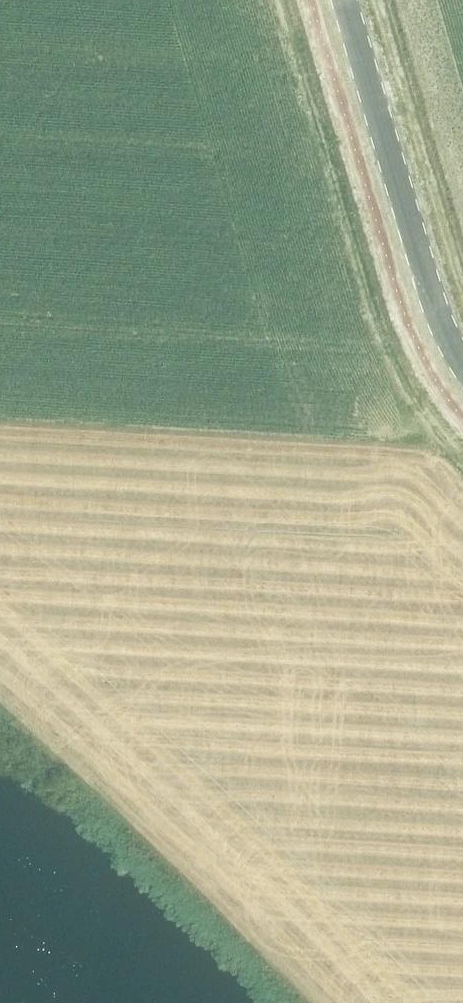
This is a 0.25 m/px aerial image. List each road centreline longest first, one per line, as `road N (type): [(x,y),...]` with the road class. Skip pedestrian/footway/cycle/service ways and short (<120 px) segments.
road 1 (tertiary): [(344,0),(435,309),(462,366)]

